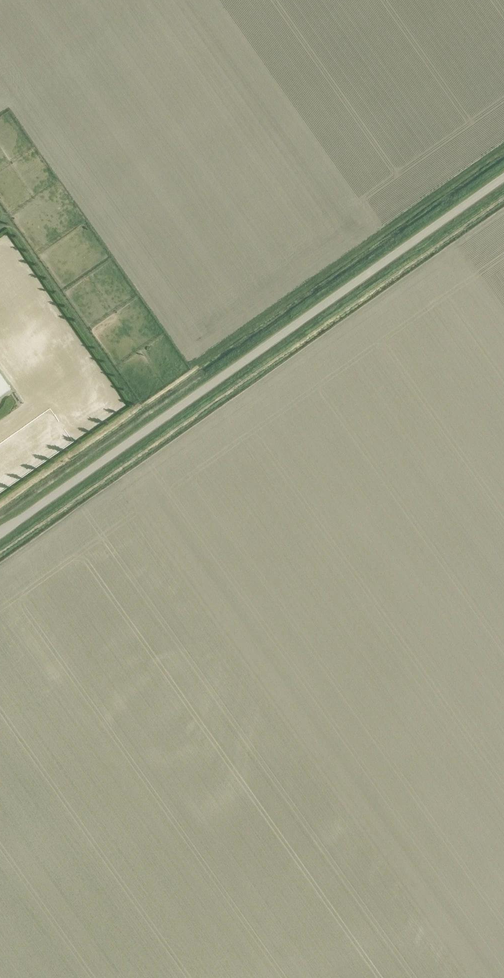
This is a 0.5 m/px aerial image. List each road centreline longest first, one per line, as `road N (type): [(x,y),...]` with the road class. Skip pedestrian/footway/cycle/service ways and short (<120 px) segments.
road 1 (residential): [(0,535),(503,178)]

